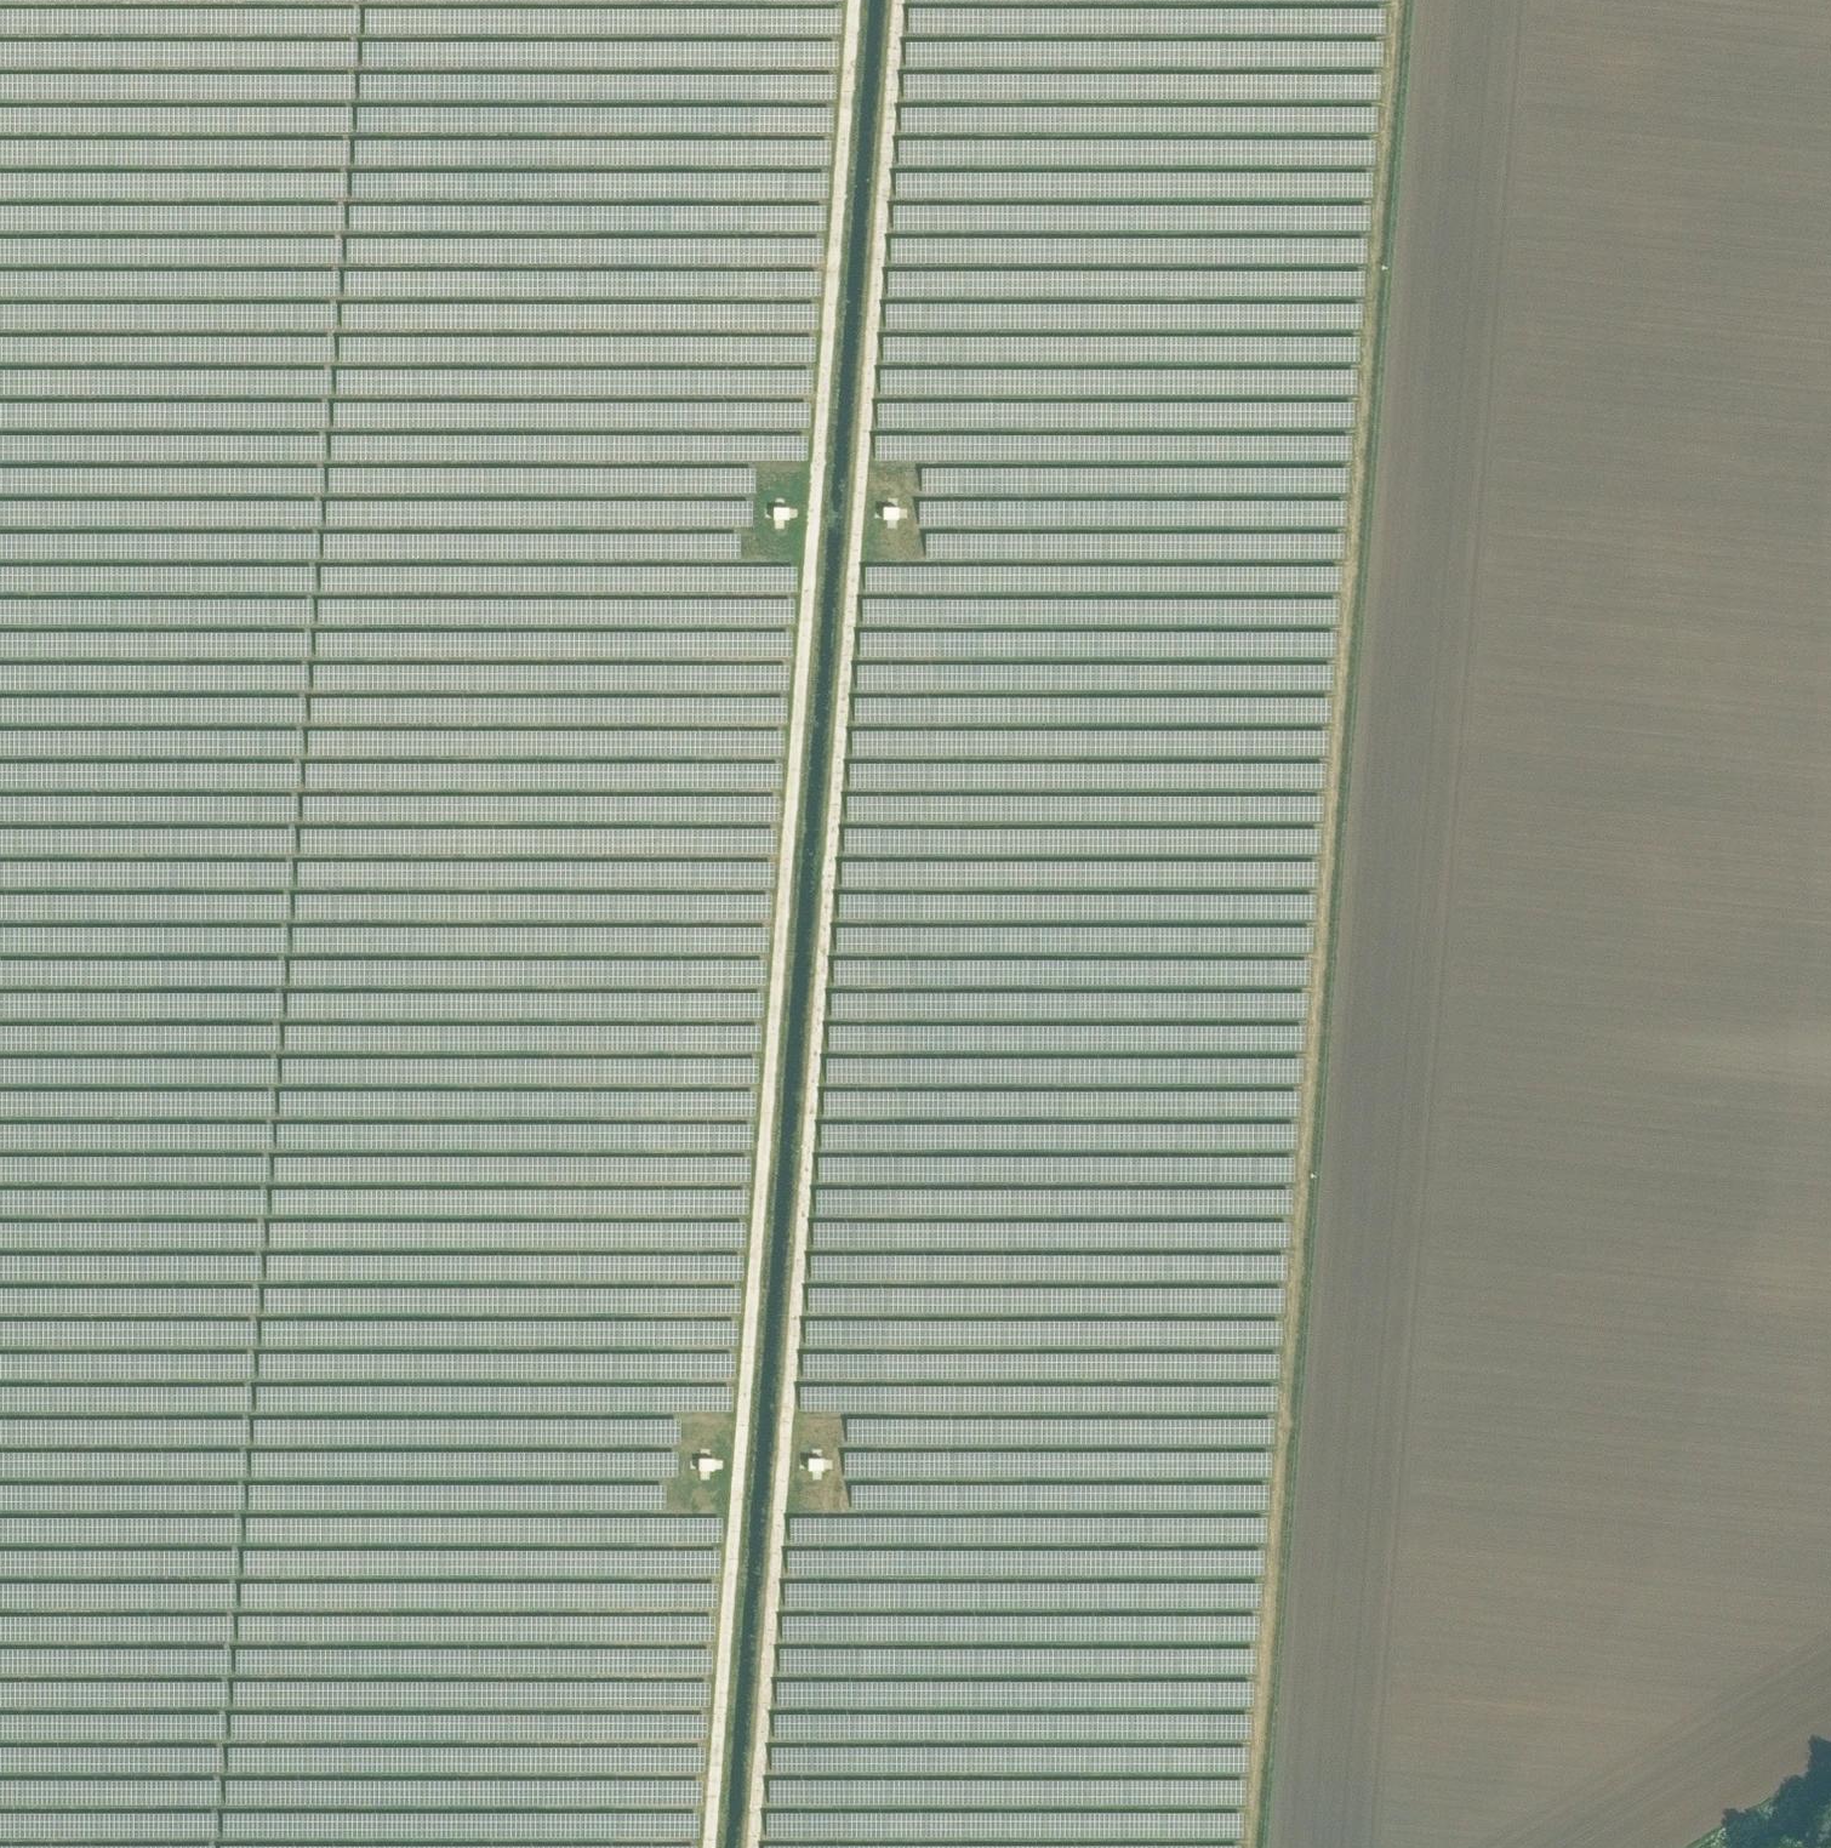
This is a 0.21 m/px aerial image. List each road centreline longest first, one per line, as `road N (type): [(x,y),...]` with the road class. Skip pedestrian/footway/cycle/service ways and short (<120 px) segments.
road 1 (track): [(757,1847),(902,0)]
road 2 (track): [(856,0),(711,1847)]

